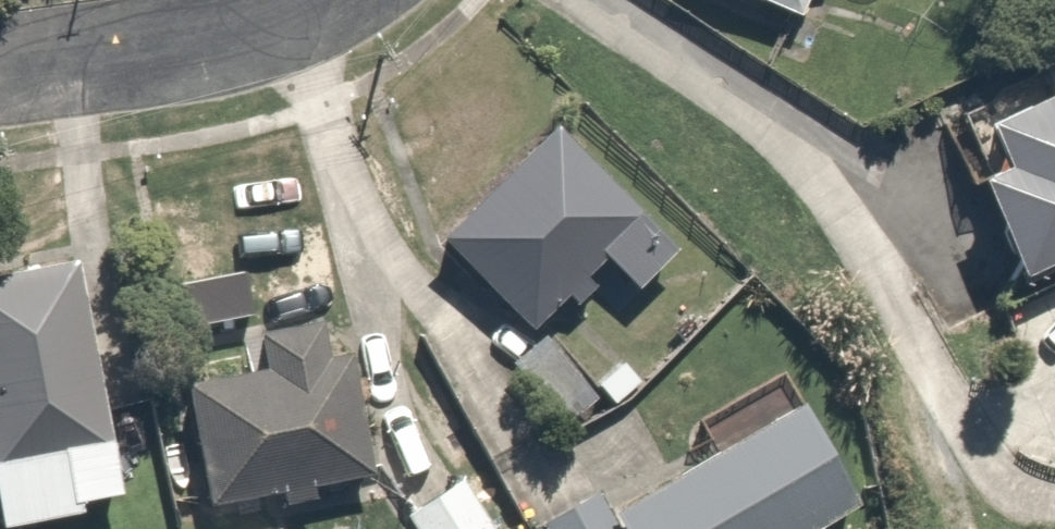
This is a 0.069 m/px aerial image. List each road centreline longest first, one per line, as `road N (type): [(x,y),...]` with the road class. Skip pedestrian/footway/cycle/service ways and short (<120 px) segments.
road 1 (residential): [(308,0),(240,36),(0,78)]

